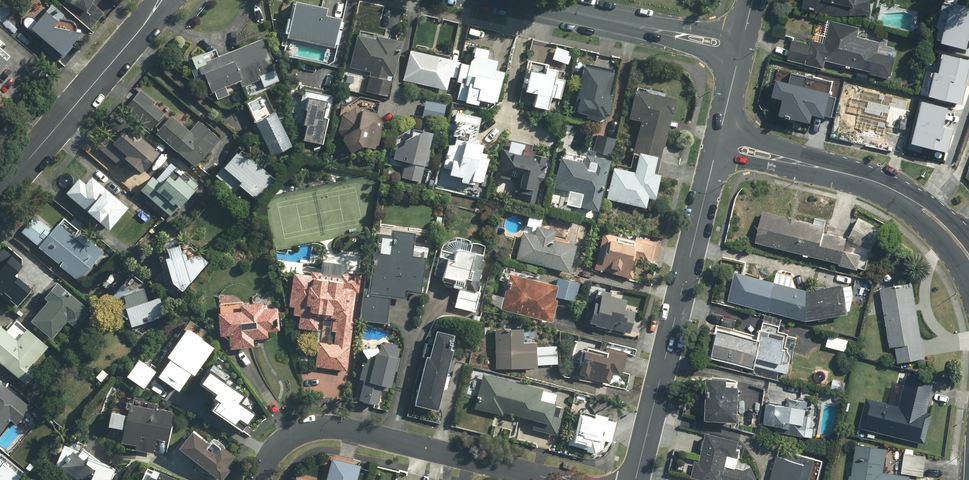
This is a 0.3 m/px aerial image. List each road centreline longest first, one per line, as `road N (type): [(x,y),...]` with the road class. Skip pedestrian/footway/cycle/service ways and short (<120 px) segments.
road 1 (tertiary): [(715,158),(636,479)]
road 2 (residential): [(557,479),(327,425),(294,436),(262,479)]
road 3 (tertiary): [(968,283),(941,240),(896,204),(715,158)]
road 4 (tertiary): [(722,131),(876,174),(917,193),(957,227)]
road 5 (residential): [(0,192),(163,0)]
road 6 (tertiary): [(742,47),(534,0)]

